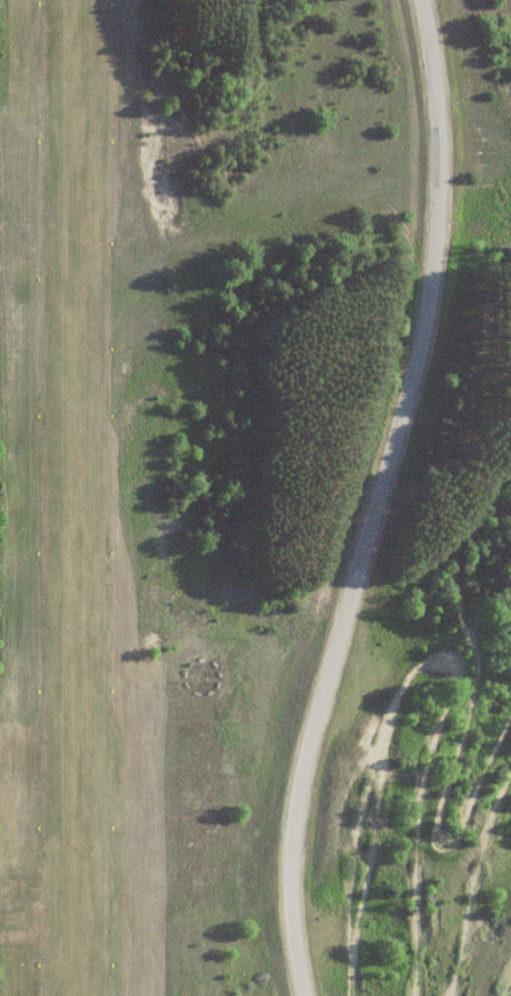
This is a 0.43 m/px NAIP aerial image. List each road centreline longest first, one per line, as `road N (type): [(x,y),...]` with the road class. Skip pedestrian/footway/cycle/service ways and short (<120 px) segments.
road 1 (residential): [(298,995),(283,852),(295,772),(410,383),(430,193),(430,36),(421,0)]

